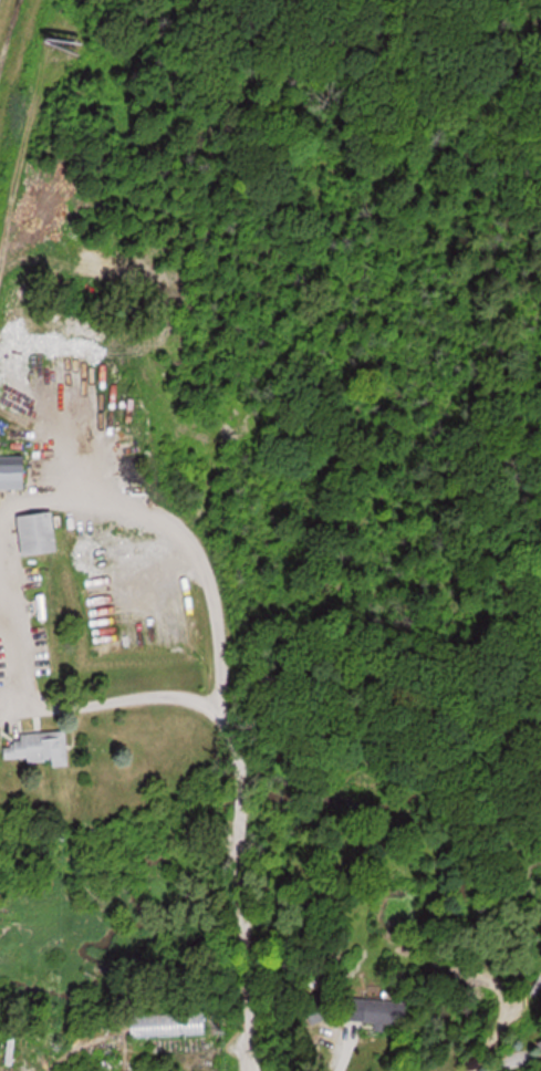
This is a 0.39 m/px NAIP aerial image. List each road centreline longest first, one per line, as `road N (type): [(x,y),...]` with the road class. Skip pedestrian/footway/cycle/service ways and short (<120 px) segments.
road 1 (residential): [(248,1070),(232,766),(215,718),(171,694),(0,702)]

